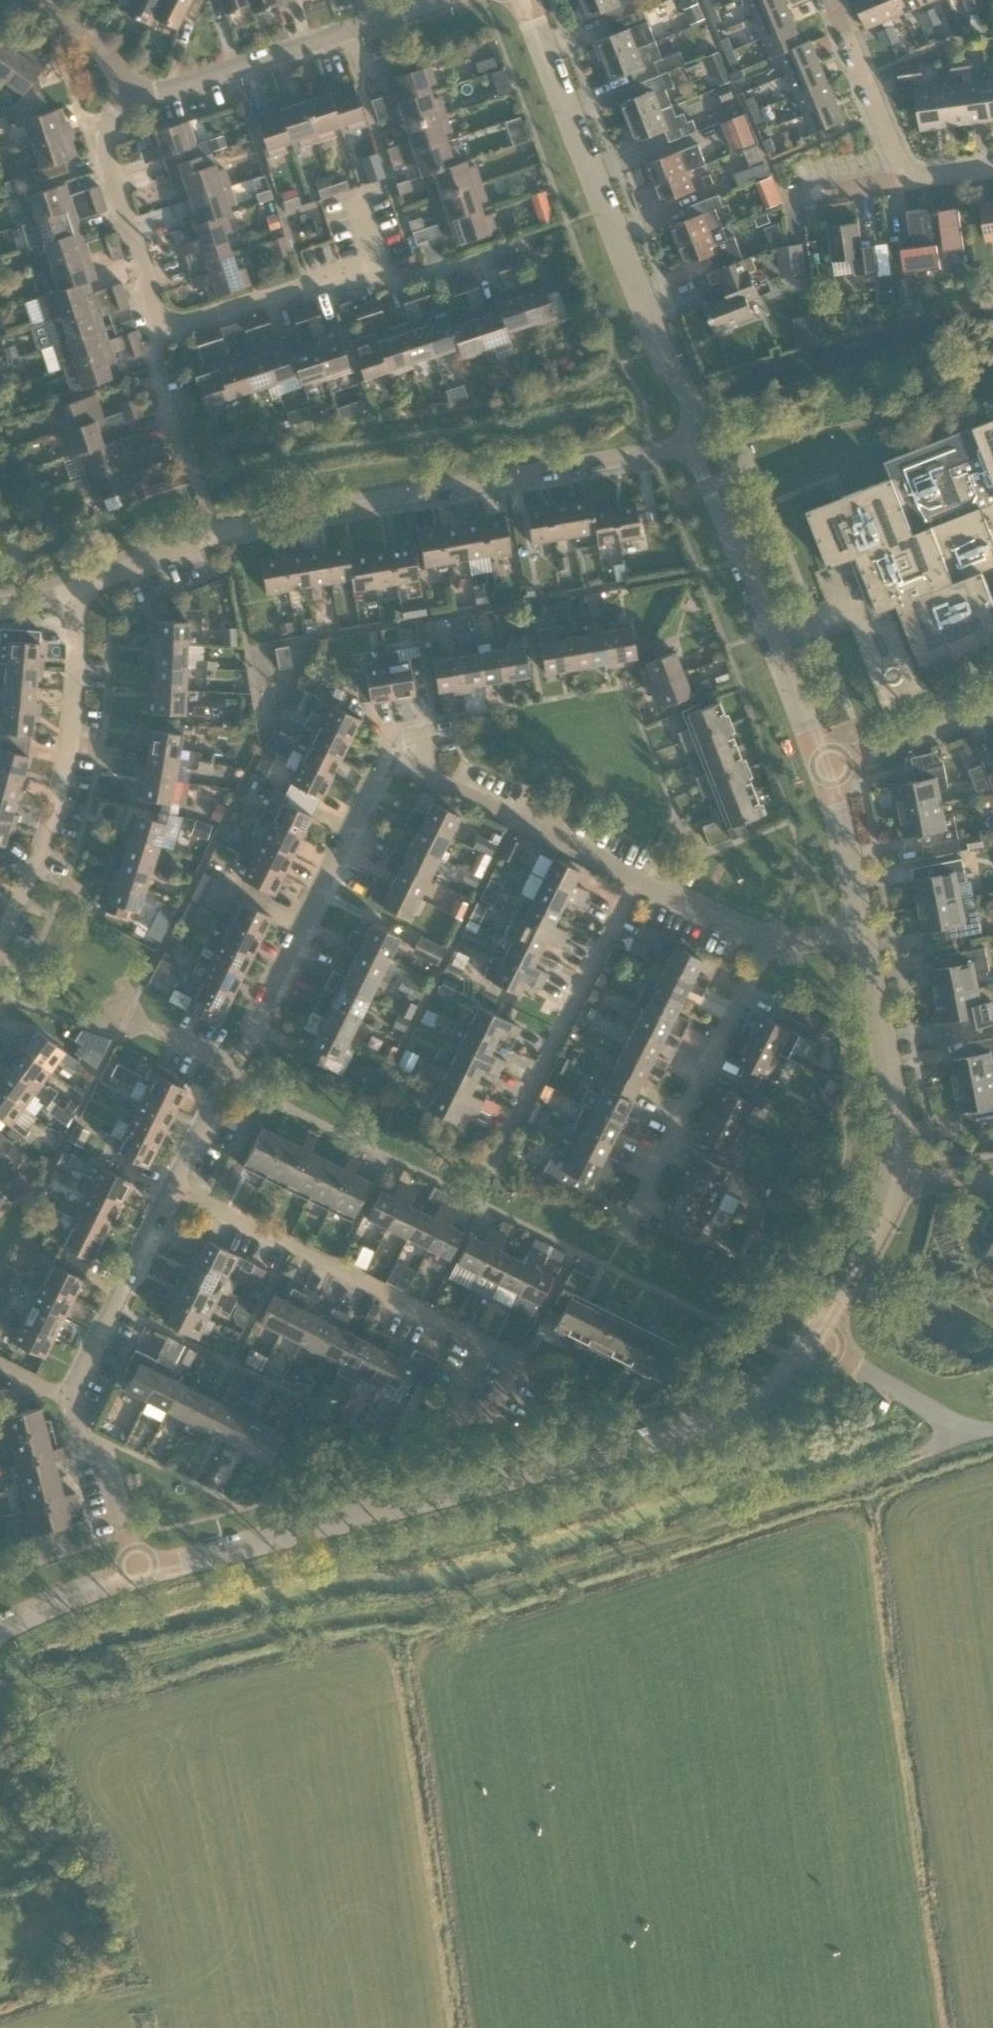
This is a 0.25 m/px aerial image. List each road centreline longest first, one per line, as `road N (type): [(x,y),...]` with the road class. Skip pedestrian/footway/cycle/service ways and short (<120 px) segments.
road 1 (track): [(962,1431),(881,1467),(454,1603),(363,1612),(0,1696)]
road 2 (tertiary): [(136,1570),(702,1423),(786,1386),(818,1346)]
road 3 (residential): [(71,590),(208,533),(692,444)]
road 4 (residential): [(642,877),(389,753),(227,1065)]
road 5 (tertiary): [(692,444),(692,417),(526,0)]
road 6 (residential): [(472,1423),(495,1369),(482,1342),(172,1184)]
road 7 (residential): [(164,322),(347,266),(394,282),(544,228)]
road 8 (residential): [(0,938),(59,775),(72,683),(71,590)]
road 9 (tertiary): [(824,768),(692,444)]
road 10 (residential): [(432,0),(159,91),(128,84)]
road 11 (residential): [(500,1151),(642,877)]
road 12 (residential): [(629,1215),(767,940)]
road 13 (residential): [(164,322),(107,162),(105,134),(128,84)]
road 14 (tertiary): [(898,1175),(894,1104),(861,929)]
road 15 (residential): [(69,1395),(172,1184)]
road 16 (unclassified): [(992,1429),(962,1431),(818,1346)]
road 17 (residential): [(136,1570),(104,1455),(79,1441),(69,1395)]
road 18 (residential): [(907,179),(830,0)]
road 19 (tertiary): [(818,1346),(898,1175)]
road 20 (residential): [(824,768),(992,704)]
road 21 (tertiary): [(861,929),(824,768)]
road 22 (residential): [(188,465),(154,369),(164,322)]
road 23 (tertiary): [(0,1629),(136,1570)]
road 24 (residential): [(767,940),(642,877)]
road 25 (residential): [(128,84),(100,47),(27,0)]
road 26 (residential): [(172,1184),(227,1065)]

